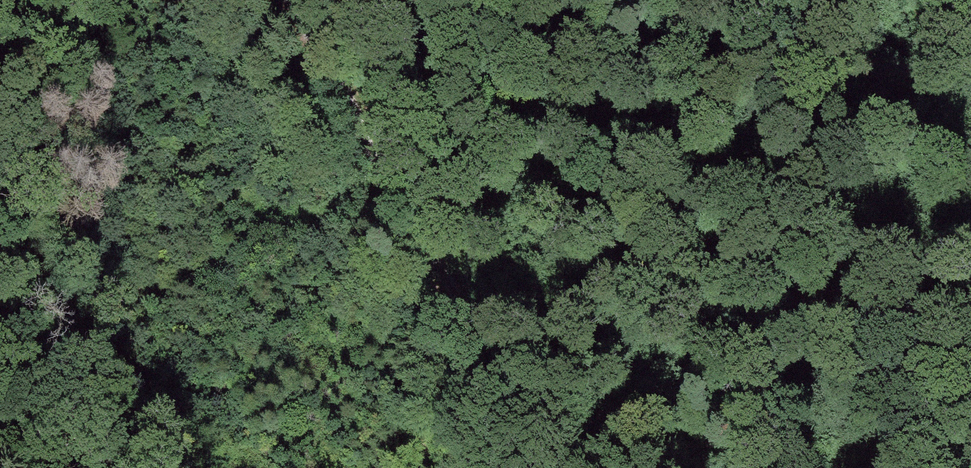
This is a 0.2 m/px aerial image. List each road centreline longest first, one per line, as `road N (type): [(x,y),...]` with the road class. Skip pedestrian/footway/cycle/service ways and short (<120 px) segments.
road 1 (track): [(303,0),(386,177),(570,467)]

